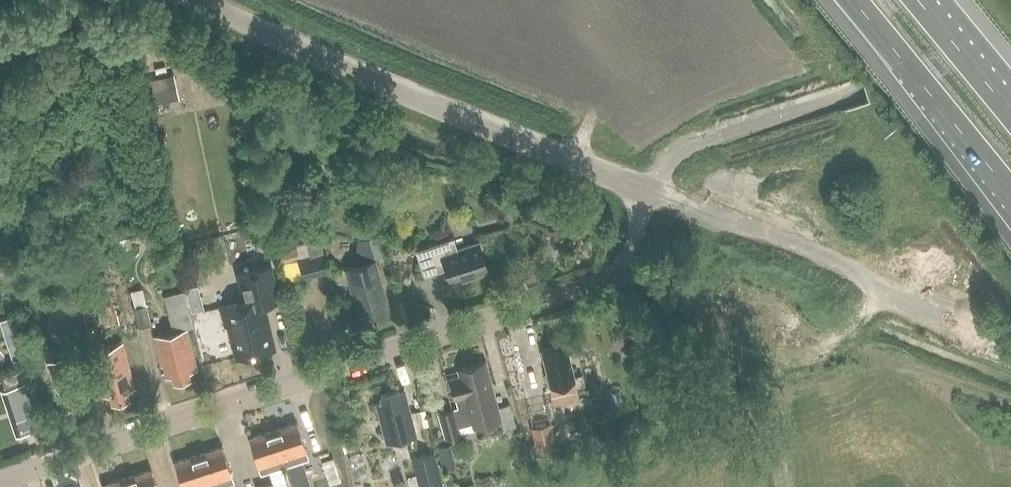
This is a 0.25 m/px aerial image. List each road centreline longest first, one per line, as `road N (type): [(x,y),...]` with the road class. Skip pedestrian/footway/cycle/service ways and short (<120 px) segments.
road 1 (residential): [(0,479),(621,279),(648,192)]
road 2 (residential): [(648,192),(370,86),(183,0)]
road 3 (motorway): [(848,0),(1010,196)]
road 4 (residential): [(864,280),(648,192)]
road 5 (motorway): [(1010,121),(911,0)]

